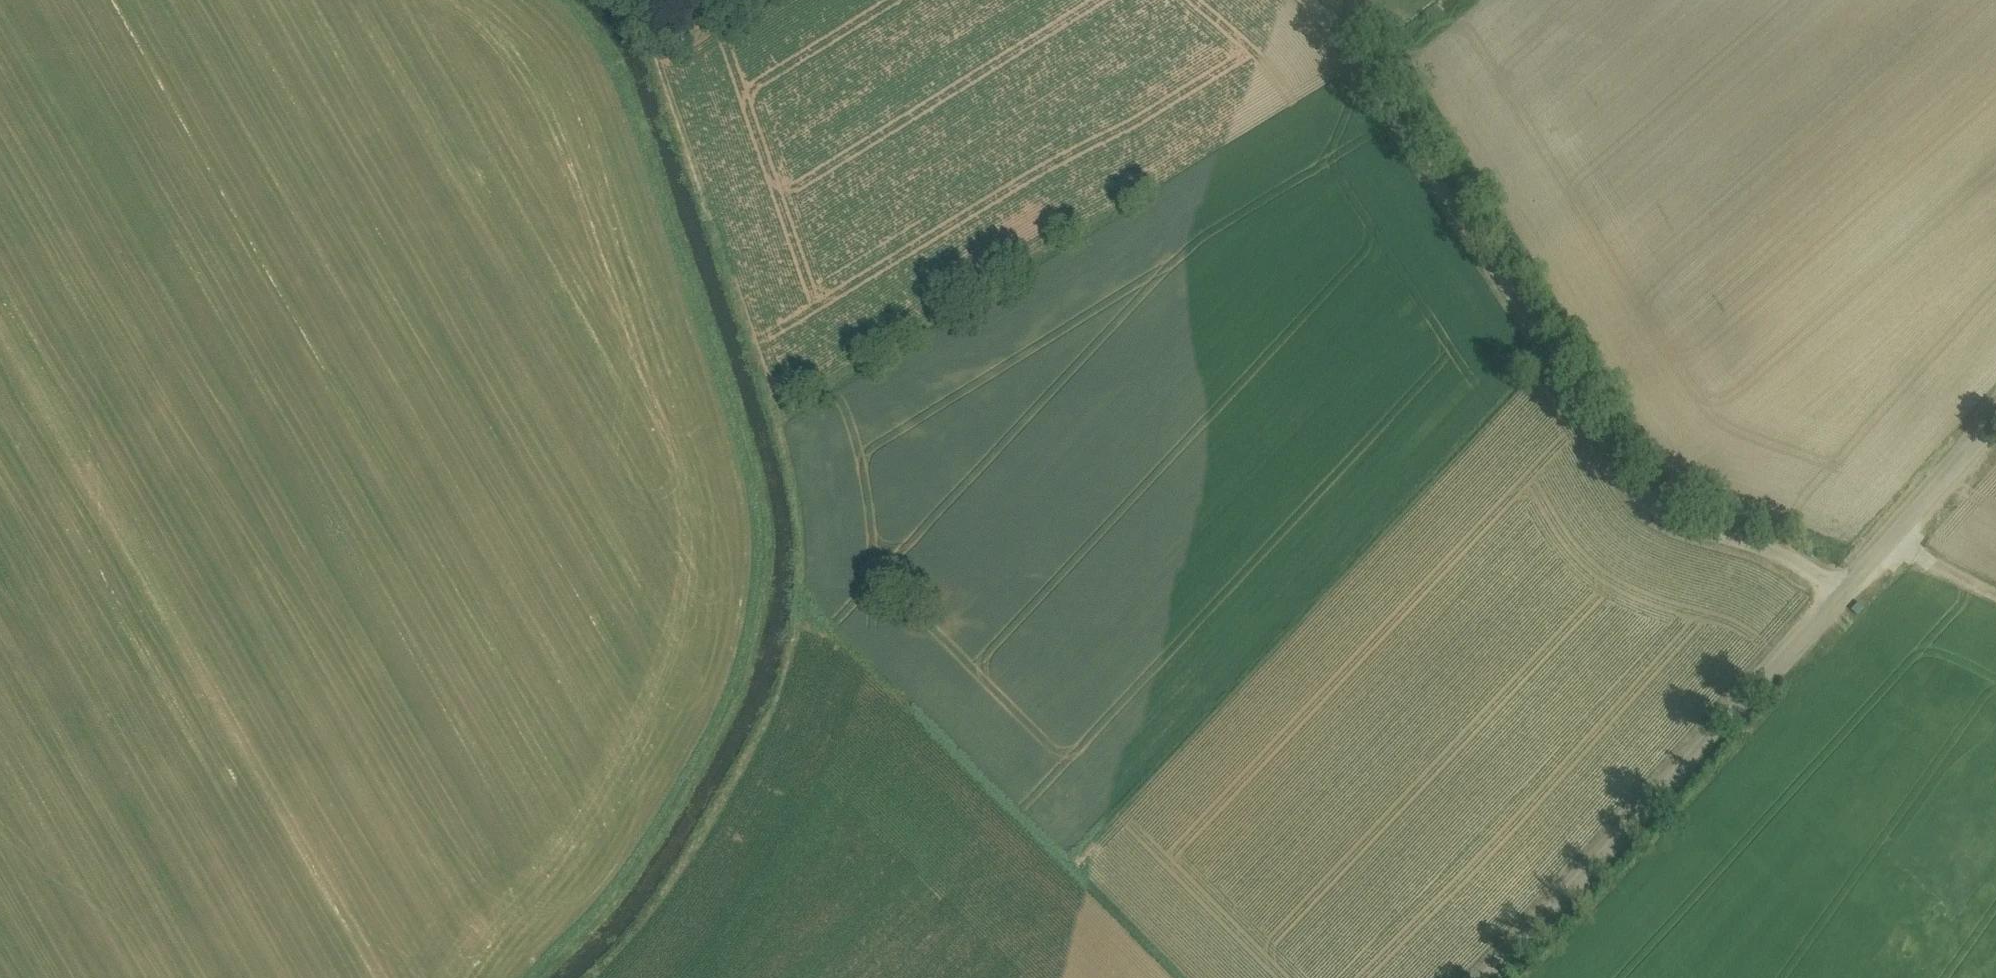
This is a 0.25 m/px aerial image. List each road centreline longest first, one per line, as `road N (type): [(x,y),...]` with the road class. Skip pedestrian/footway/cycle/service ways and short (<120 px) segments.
road 1 (unclassified): [(1846,590),(1785,556),(1664,516),(1645,500),(1357,45),(1307,0)]
road 2 (unclassified): [(1846,590),(1486,977)]
road 3 (unclassified): [(1995,419),(1846,590)]
road 4 (track): [(1881,548),(1995,595)]

